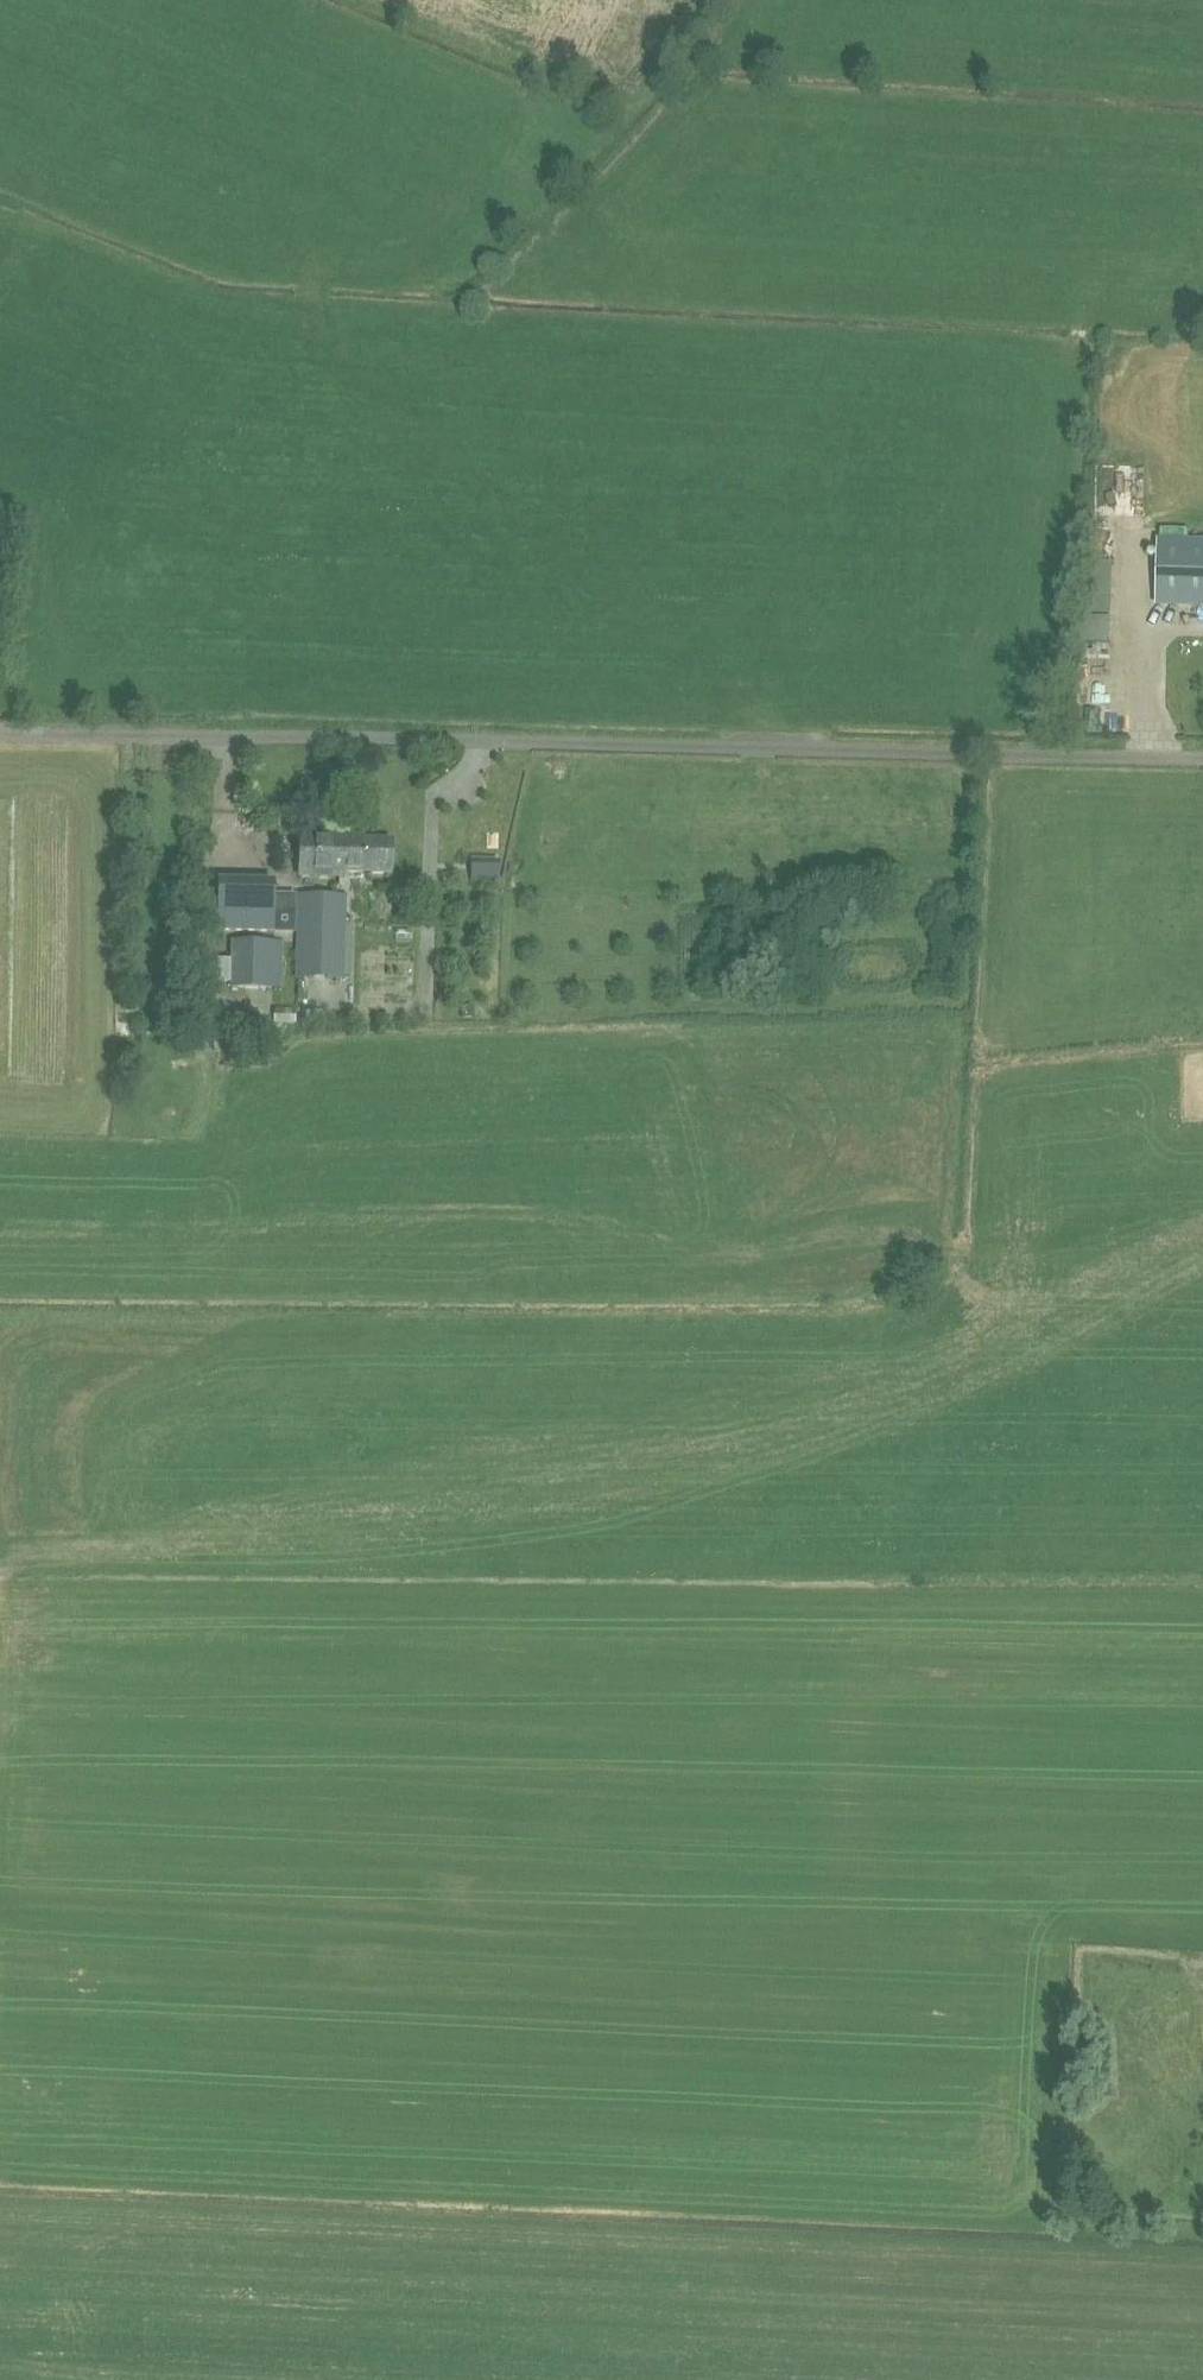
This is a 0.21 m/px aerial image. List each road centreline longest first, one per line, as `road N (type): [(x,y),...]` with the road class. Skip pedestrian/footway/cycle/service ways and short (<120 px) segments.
road 1 (unclassified): [(0,734),(1202,761)]

